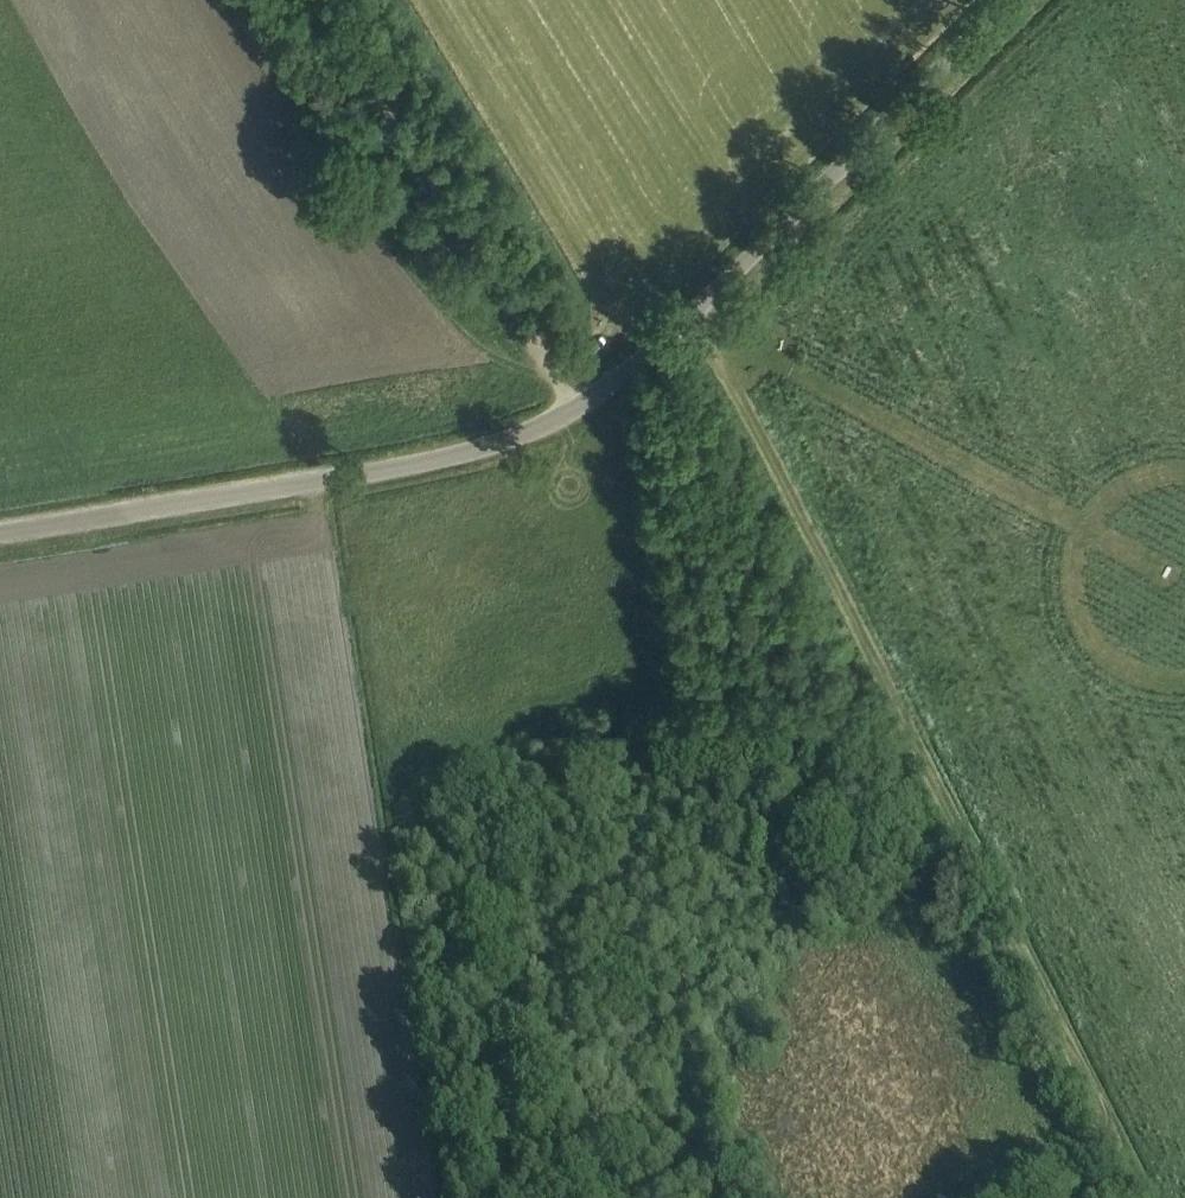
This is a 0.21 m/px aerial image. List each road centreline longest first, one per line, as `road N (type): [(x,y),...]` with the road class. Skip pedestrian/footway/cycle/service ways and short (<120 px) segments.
road 1 (tertiary): [(0,532),(409,465),(532,431),(605,388),(689,320),(1011,0)]
road 2 (track): [(579,406),(413,163),(313,0)]

